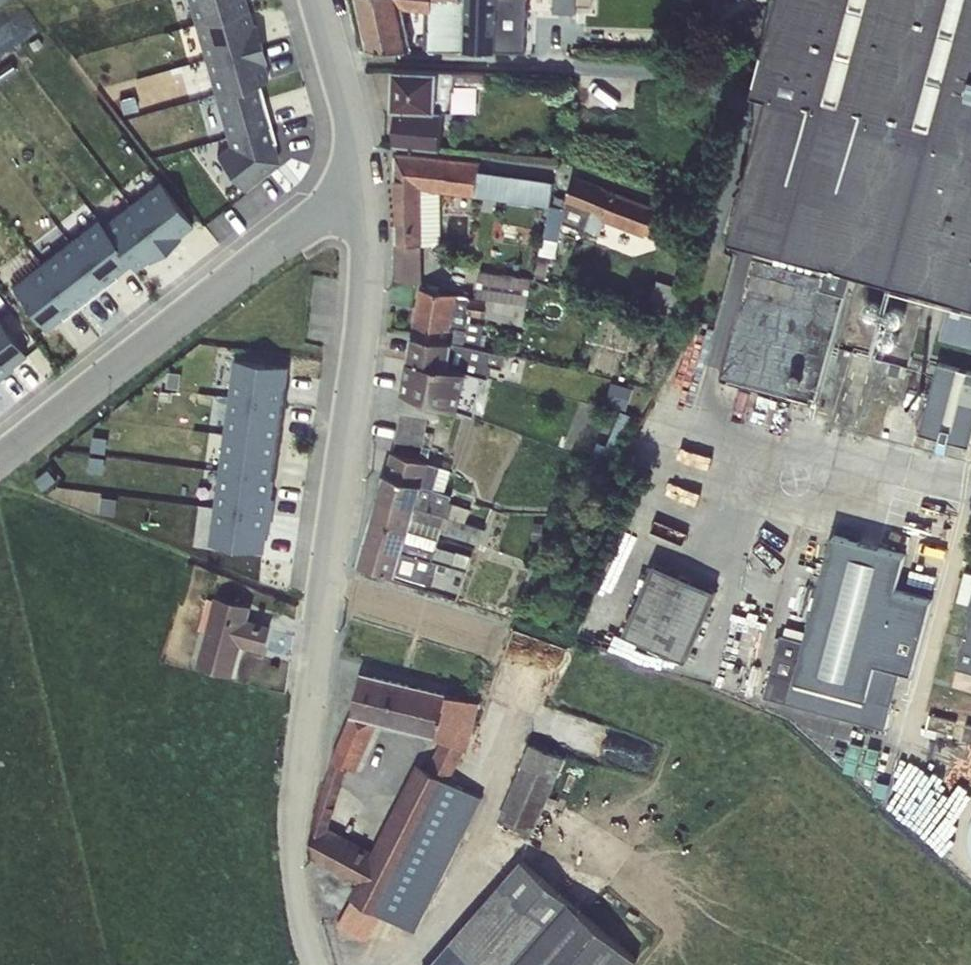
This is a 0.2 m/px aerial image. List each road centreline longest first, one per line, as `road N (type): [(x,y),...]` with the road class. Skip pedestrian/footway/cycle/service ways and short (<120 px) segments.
road 1 (unclassified): [(359,168),(369,225),(364,342),(295,788),(293,873),(308,964)]
road 2 (residential): [(359,168),(0,453)]
road 3 (unclassified): [(312,0),(359,168)]

